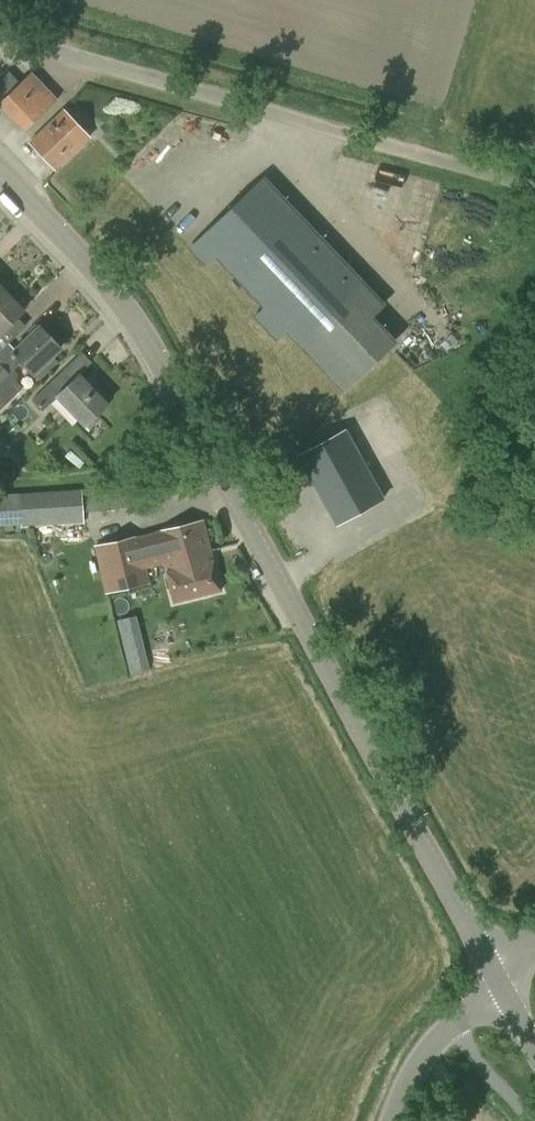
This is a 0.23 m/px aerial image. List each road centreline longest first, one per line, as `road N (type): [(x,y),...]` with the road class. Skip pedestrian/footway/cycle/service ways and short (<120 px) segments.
road 1 (tertiary): [(498,978),(137,327),(94,268),(0,171)]
road 2 (unclassified): [(534,185),(0,36)]
road 3 (unclassified): [(392,1120),(426,1052),(498,978)]

